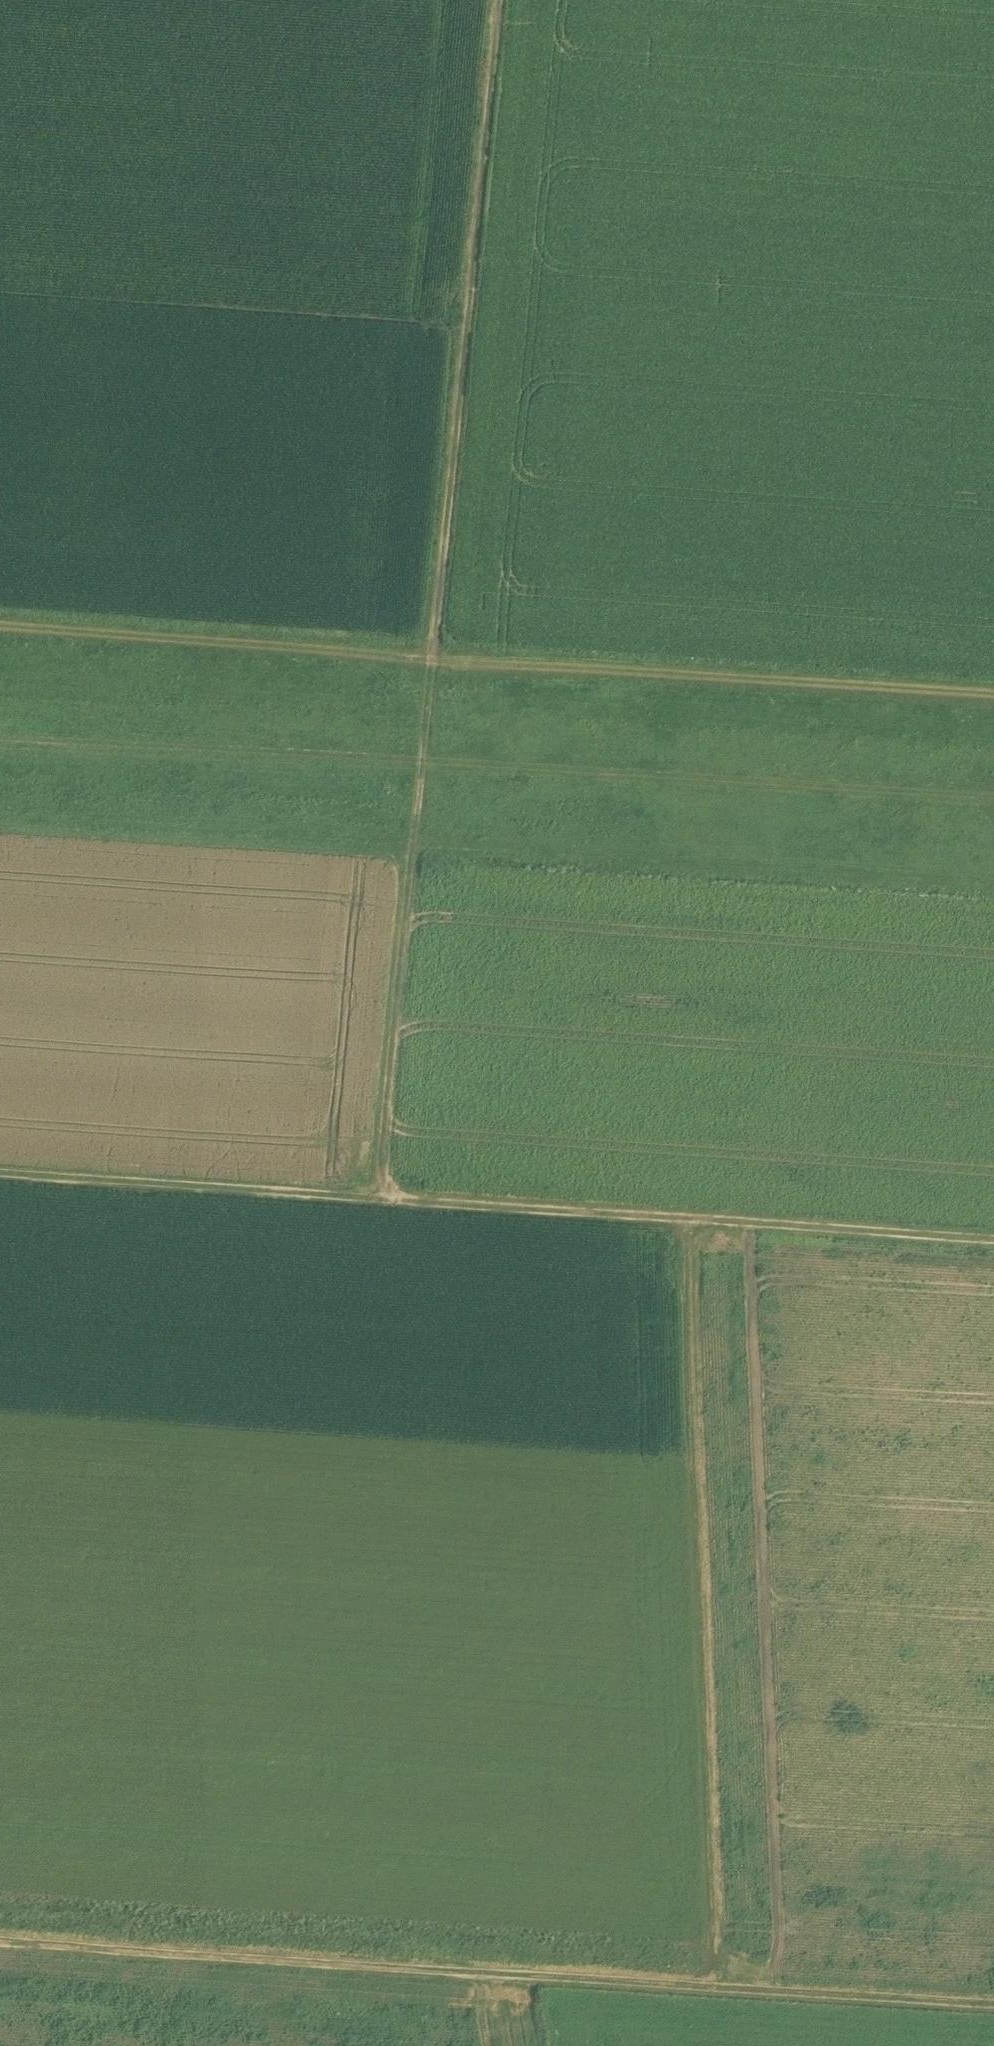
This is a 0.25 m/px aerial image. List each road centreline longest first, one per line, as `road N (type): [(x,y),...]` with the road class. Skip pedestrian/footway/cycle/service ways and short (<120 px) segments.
road 1 (track): [(385,1191),(501,0)]
road 2 (track): [(993,1238),(0,1168)]
road 3 (track): [(0,1940),(993,2002)]

